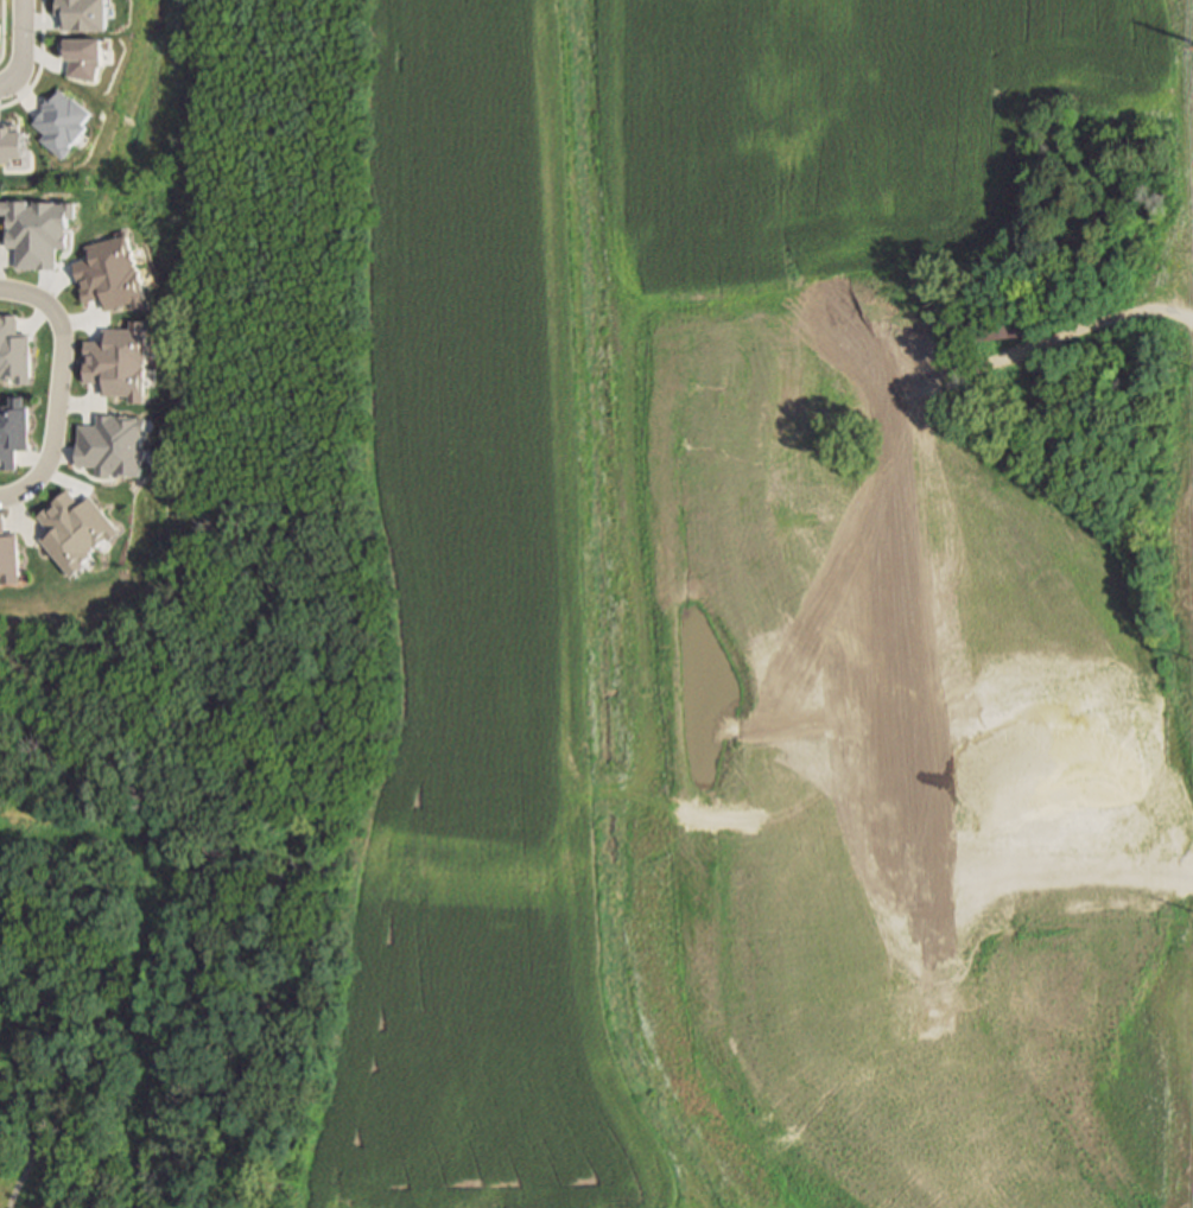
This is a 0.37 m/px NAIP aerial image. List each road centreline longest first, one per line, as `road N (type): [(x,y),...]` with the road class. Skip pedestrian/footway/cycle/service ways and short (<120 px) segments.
road 1 (residential): [(20,490),(49,457),(63,333),(39,294),(0,286)]
road 2 (track): [(963,370),(1137,307),(1192,319)]

